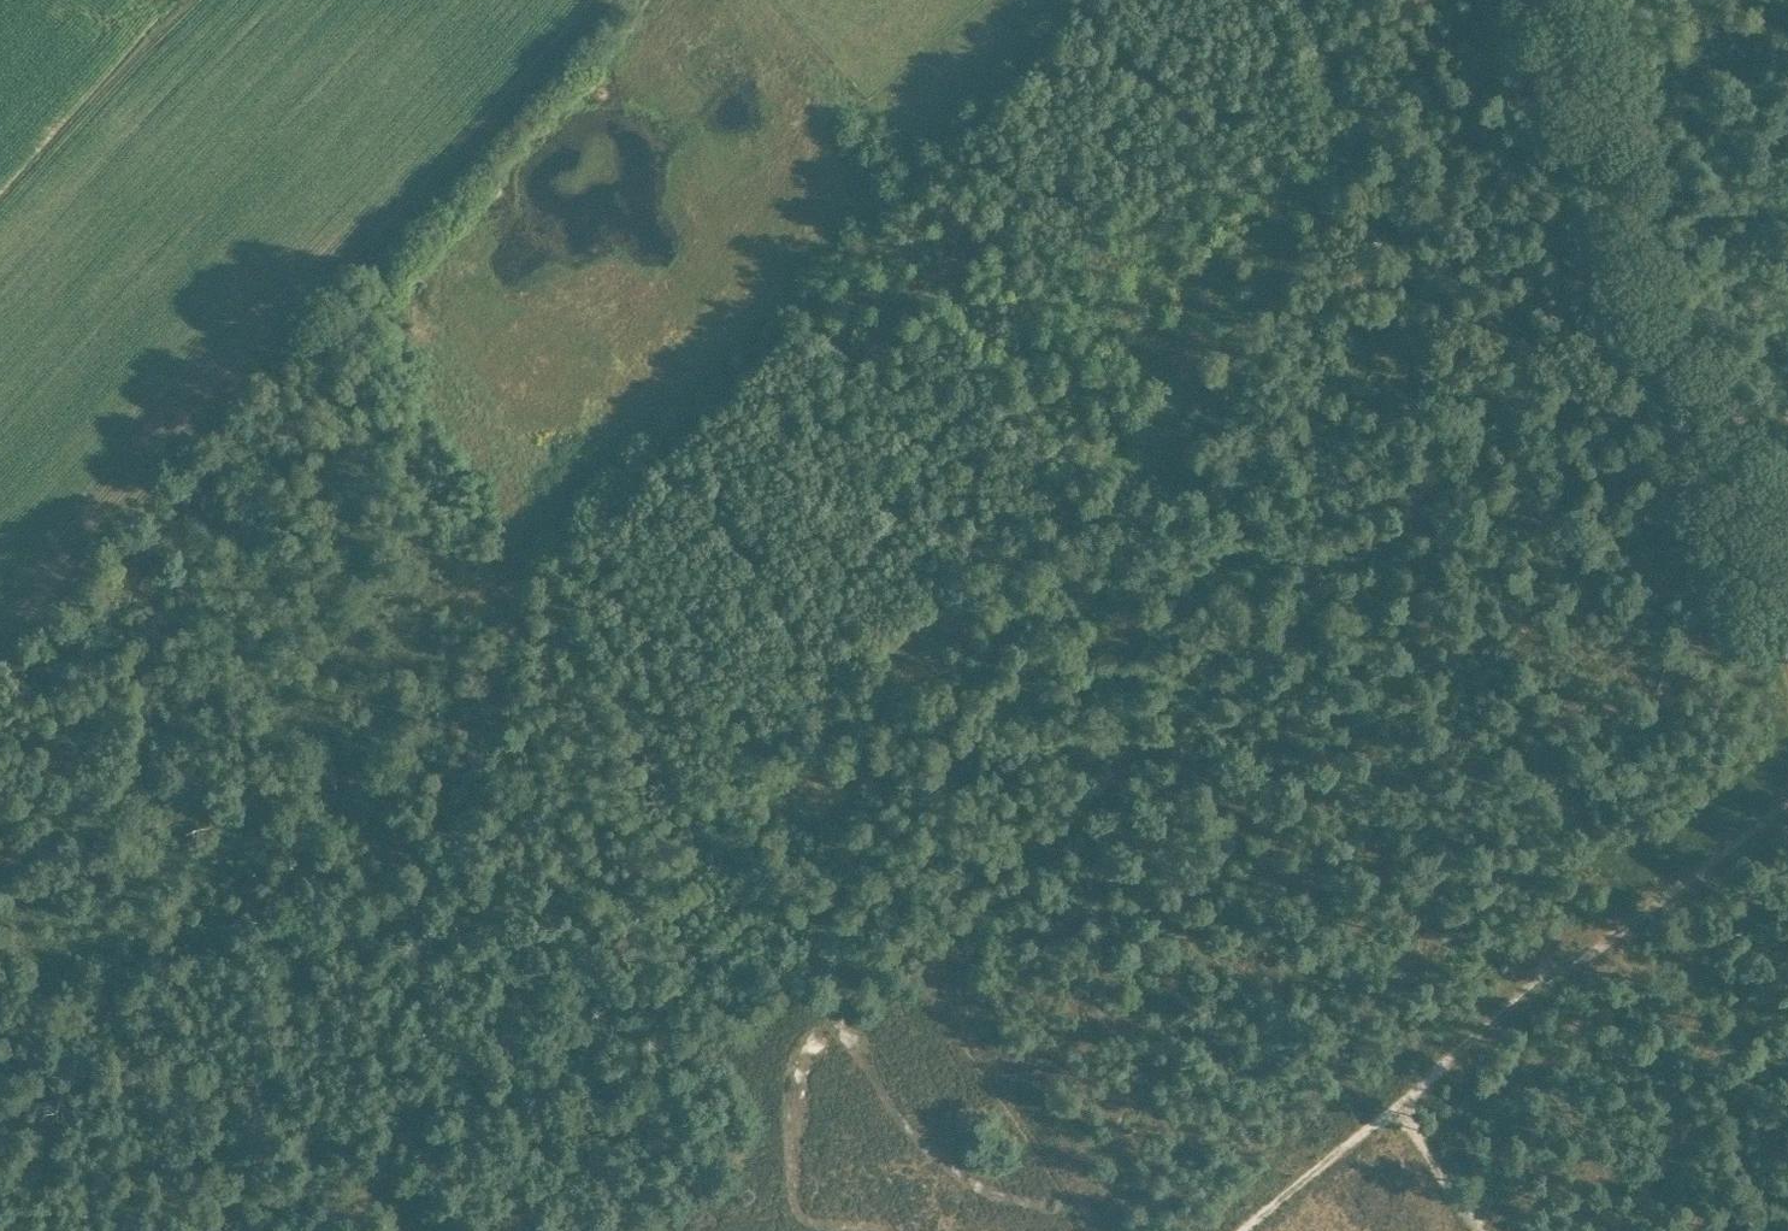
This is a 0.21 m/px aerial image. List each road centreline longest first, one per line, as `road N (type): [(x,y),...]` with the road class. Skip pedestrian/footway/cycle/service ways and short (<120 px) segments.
road 1 (track): [(1394,1106),(1787,797)]
road 2 (track): [(1658,281),(1787,637)]
road 3 (track): [(1658,281),(1556,0)]
road 4 (track): [(1235,1230),(1394,1106)]

